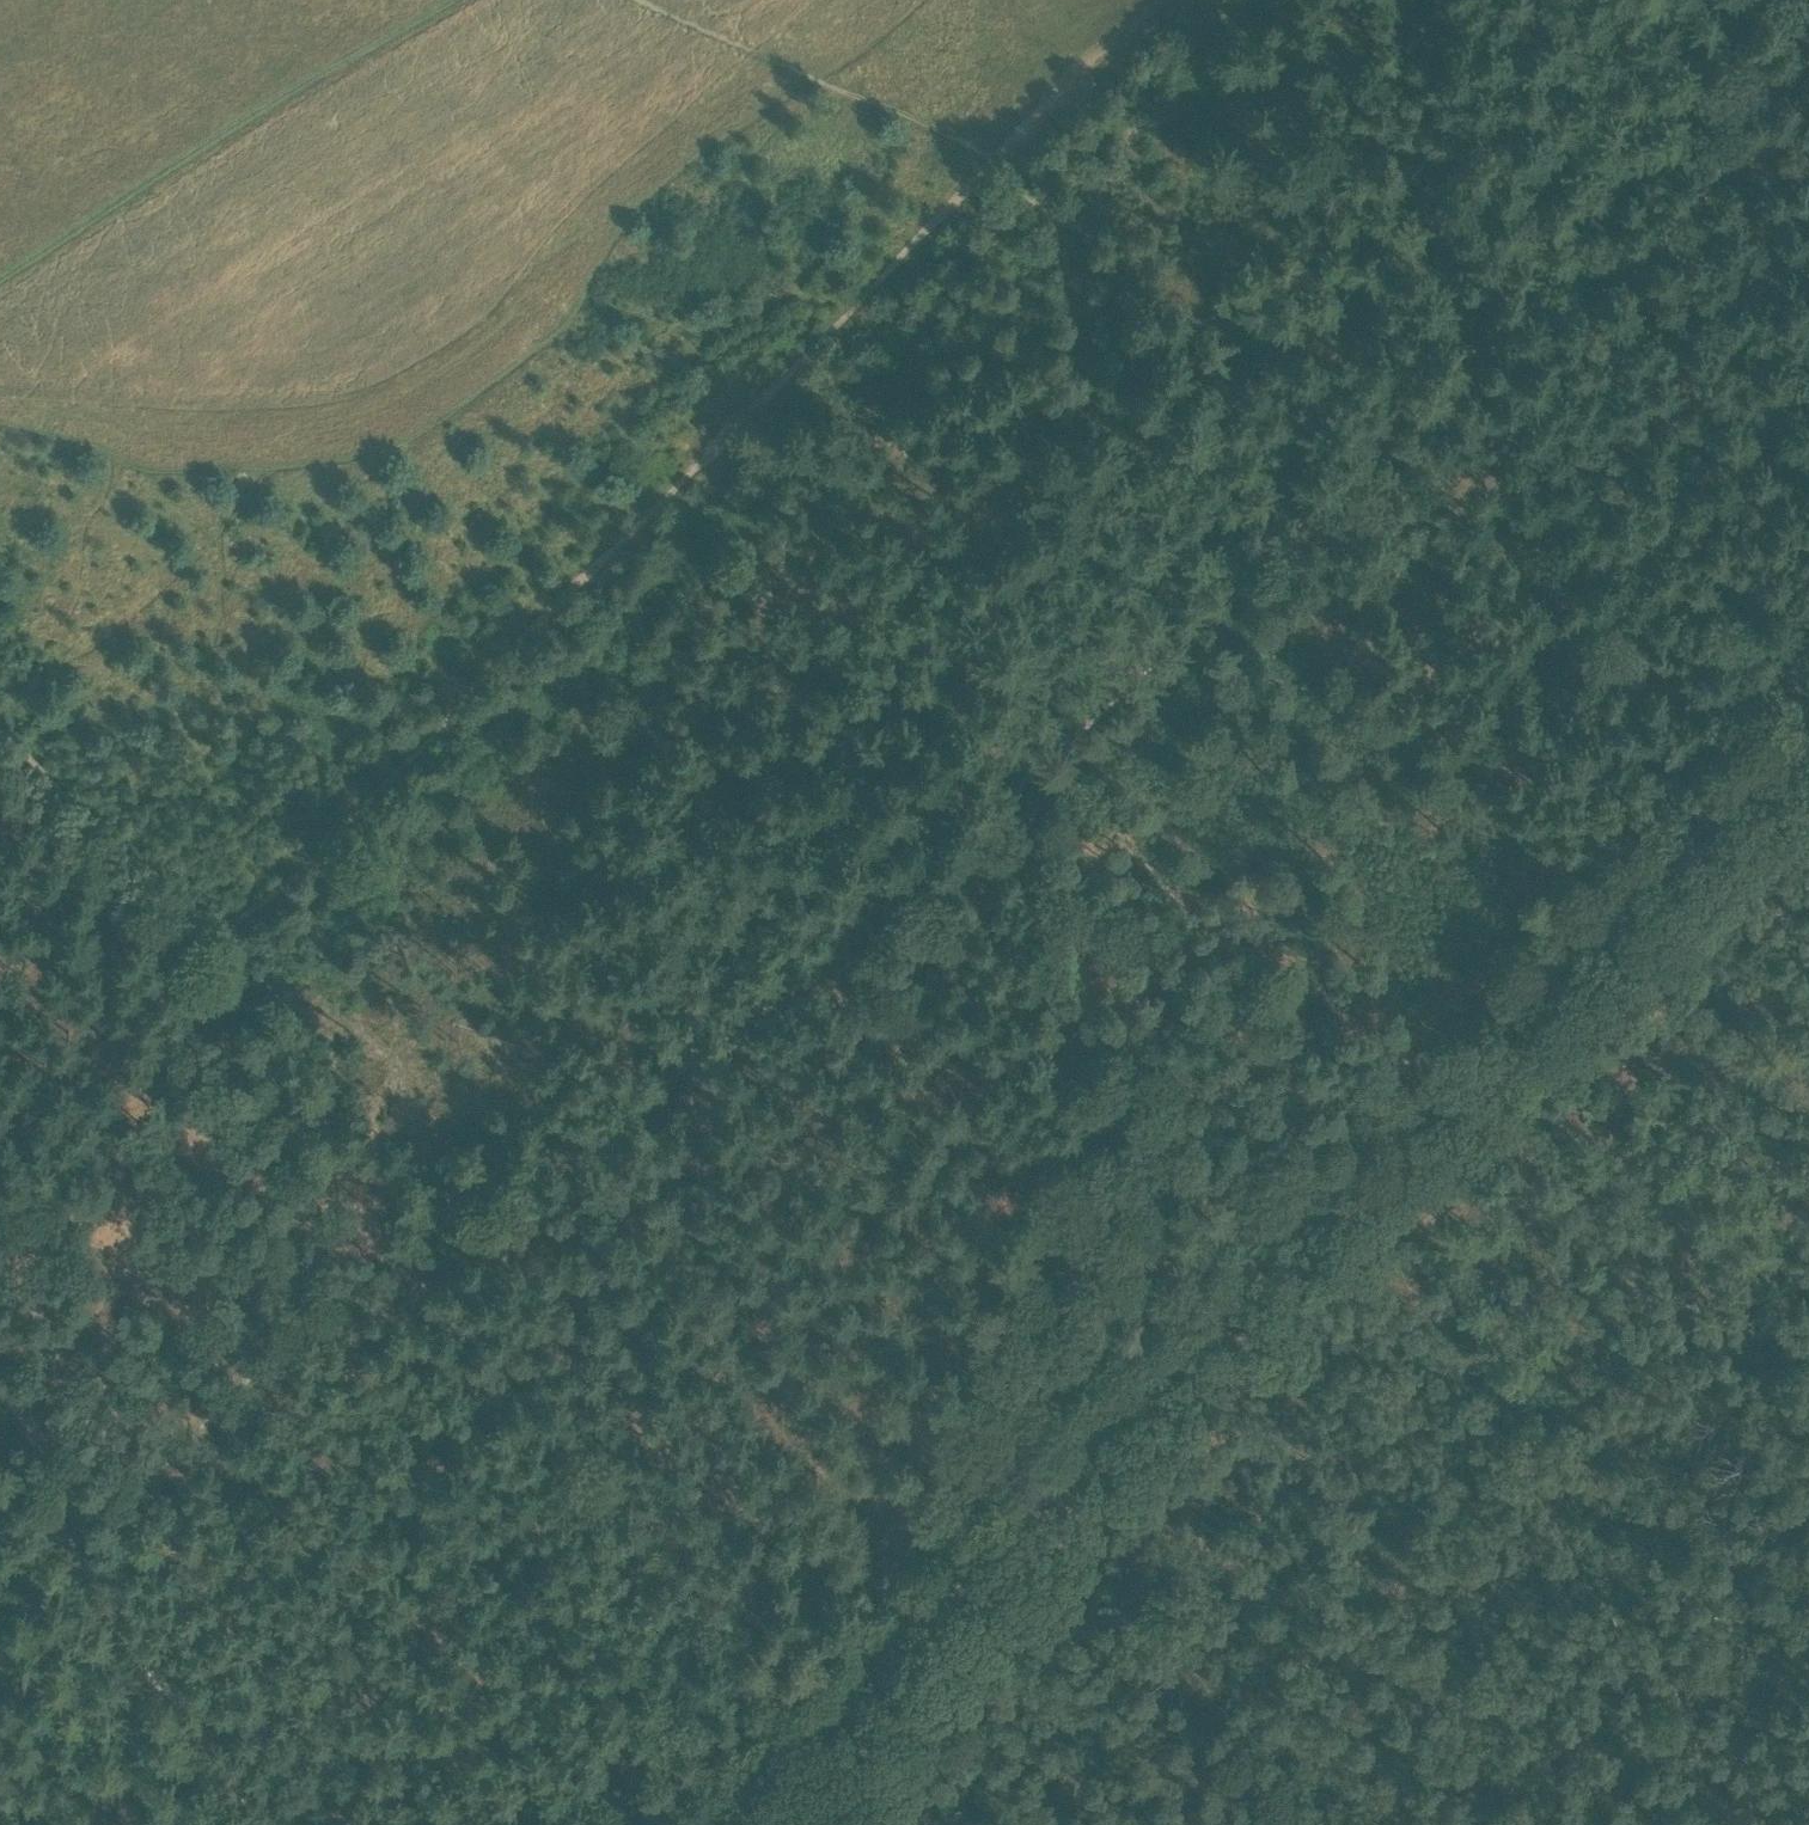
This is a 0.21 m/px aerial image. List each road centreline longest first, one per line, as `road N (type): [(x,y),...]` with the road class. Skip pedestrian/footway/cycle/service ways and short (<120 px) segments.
road 1 (track): [(895,1619),(1537,1002),(1808,724)]
road 2 (track): [(0,292),(476,0)]
road 3 (track): [(640,0),(1012,172)]
road 4 (track): [(0,1206),(223,984)]
road 5 (track): [(895,1619),(673,1824)]
road 6 (track): [(806,1824),(895,1619)]

